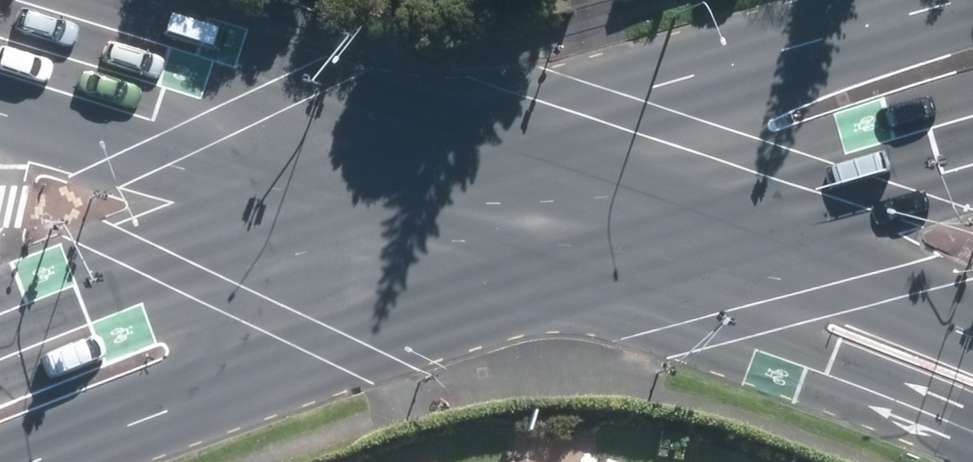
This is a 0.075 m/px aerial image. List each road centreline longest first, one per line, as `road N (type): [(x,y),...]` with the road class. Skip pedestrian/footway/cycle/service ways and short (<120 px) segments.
road 1 (primary): [(599,266),(341,349),(36,461)]
road 2 (primary): [(431,163),(604,102),(972,0)]
road 3 (primary): [(0,323),(431,163)]
road 4 (secondary): [(0,36),(258,104),(431,163)]
road 5 (secondary): [(972,431),(708,334),(626,292),(599,266)]
road 6 (secondary): [(697,237),(867,291),(972,336)]
road 7 (primary): [(972,162),(697,237)]
road 8 (secondary): [(533,204),(613,213),(697,237)]

